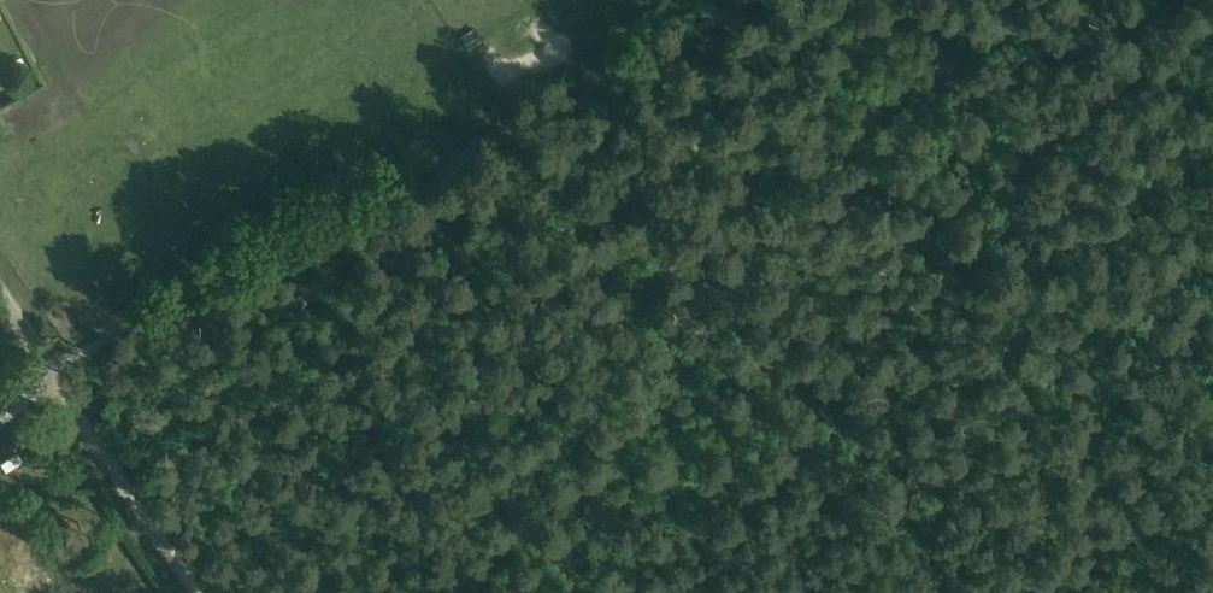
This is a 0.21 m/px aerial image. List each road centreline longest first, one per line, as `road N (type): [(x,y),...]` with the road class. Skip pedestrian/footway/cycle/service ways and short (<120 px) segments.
road 1 (track): [(198,592),(48,371)]

